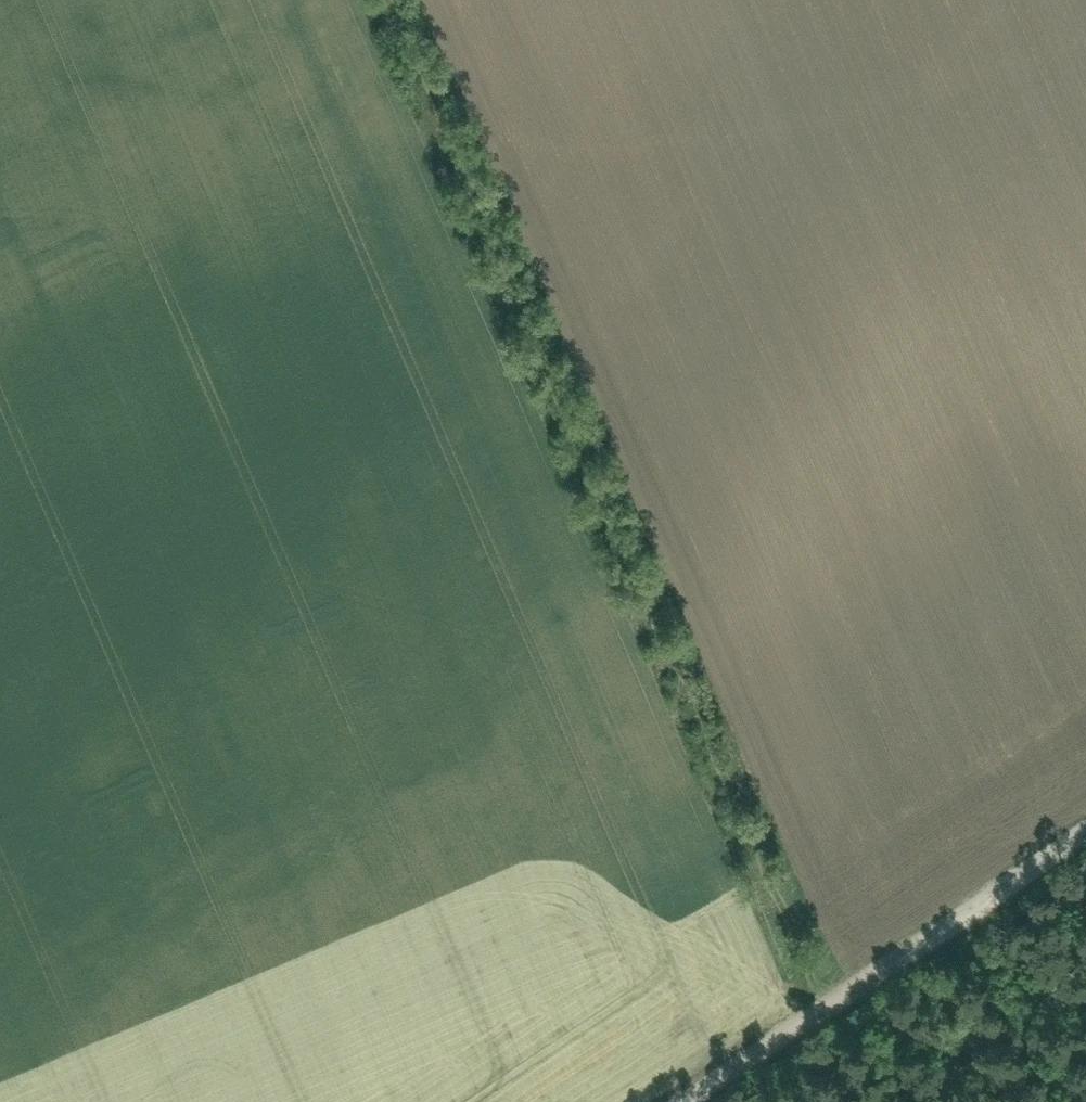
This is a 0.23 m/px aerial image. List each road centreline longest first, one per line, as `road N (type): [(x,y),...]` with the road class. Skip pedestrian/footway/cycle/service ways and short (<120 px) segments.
road 1 (track): [(701,1101),(1085,838)]

